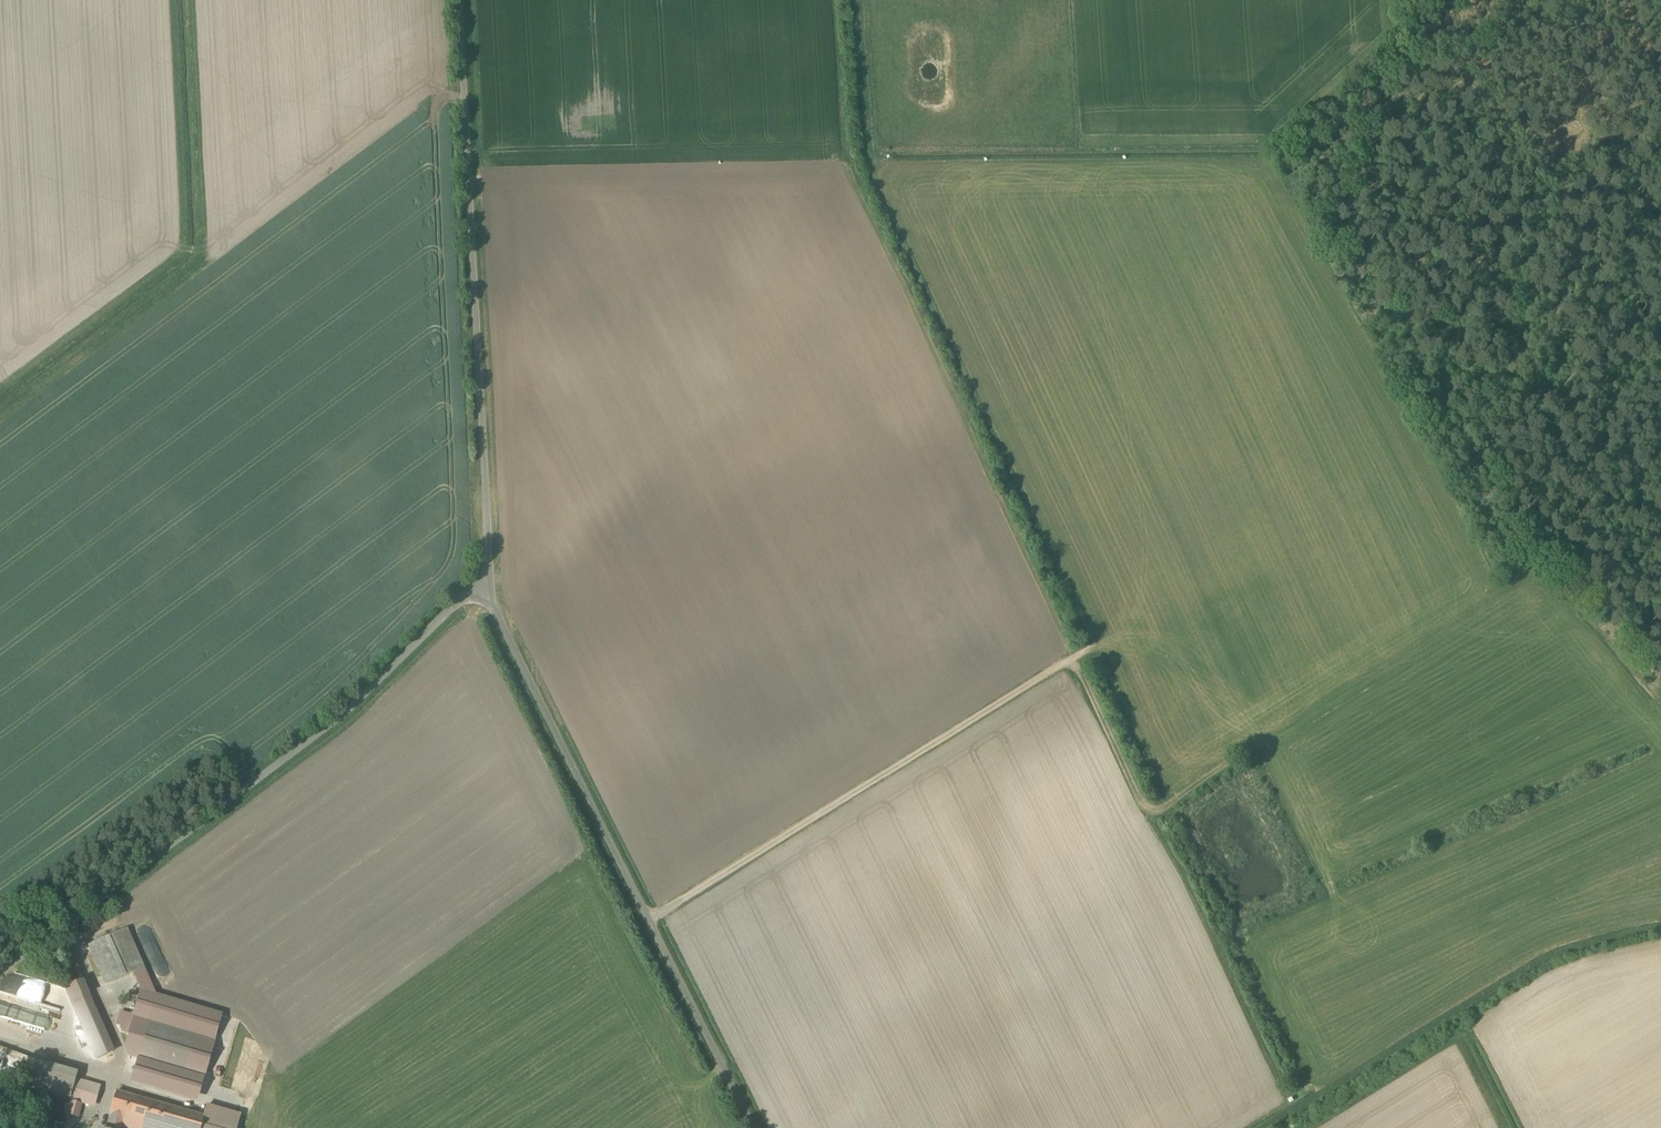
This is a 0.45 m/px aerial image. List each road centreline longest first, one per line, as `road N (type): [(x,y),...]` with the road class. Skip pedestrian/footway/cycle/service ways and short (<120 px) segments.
road 1 (unclassified): [(0,967),(348,707),(481,583)]
road 2 (unclassified): [(752,1127),(481,583)]
road 3 (unclassified): [(459,0),(488,541),(481,583)]

